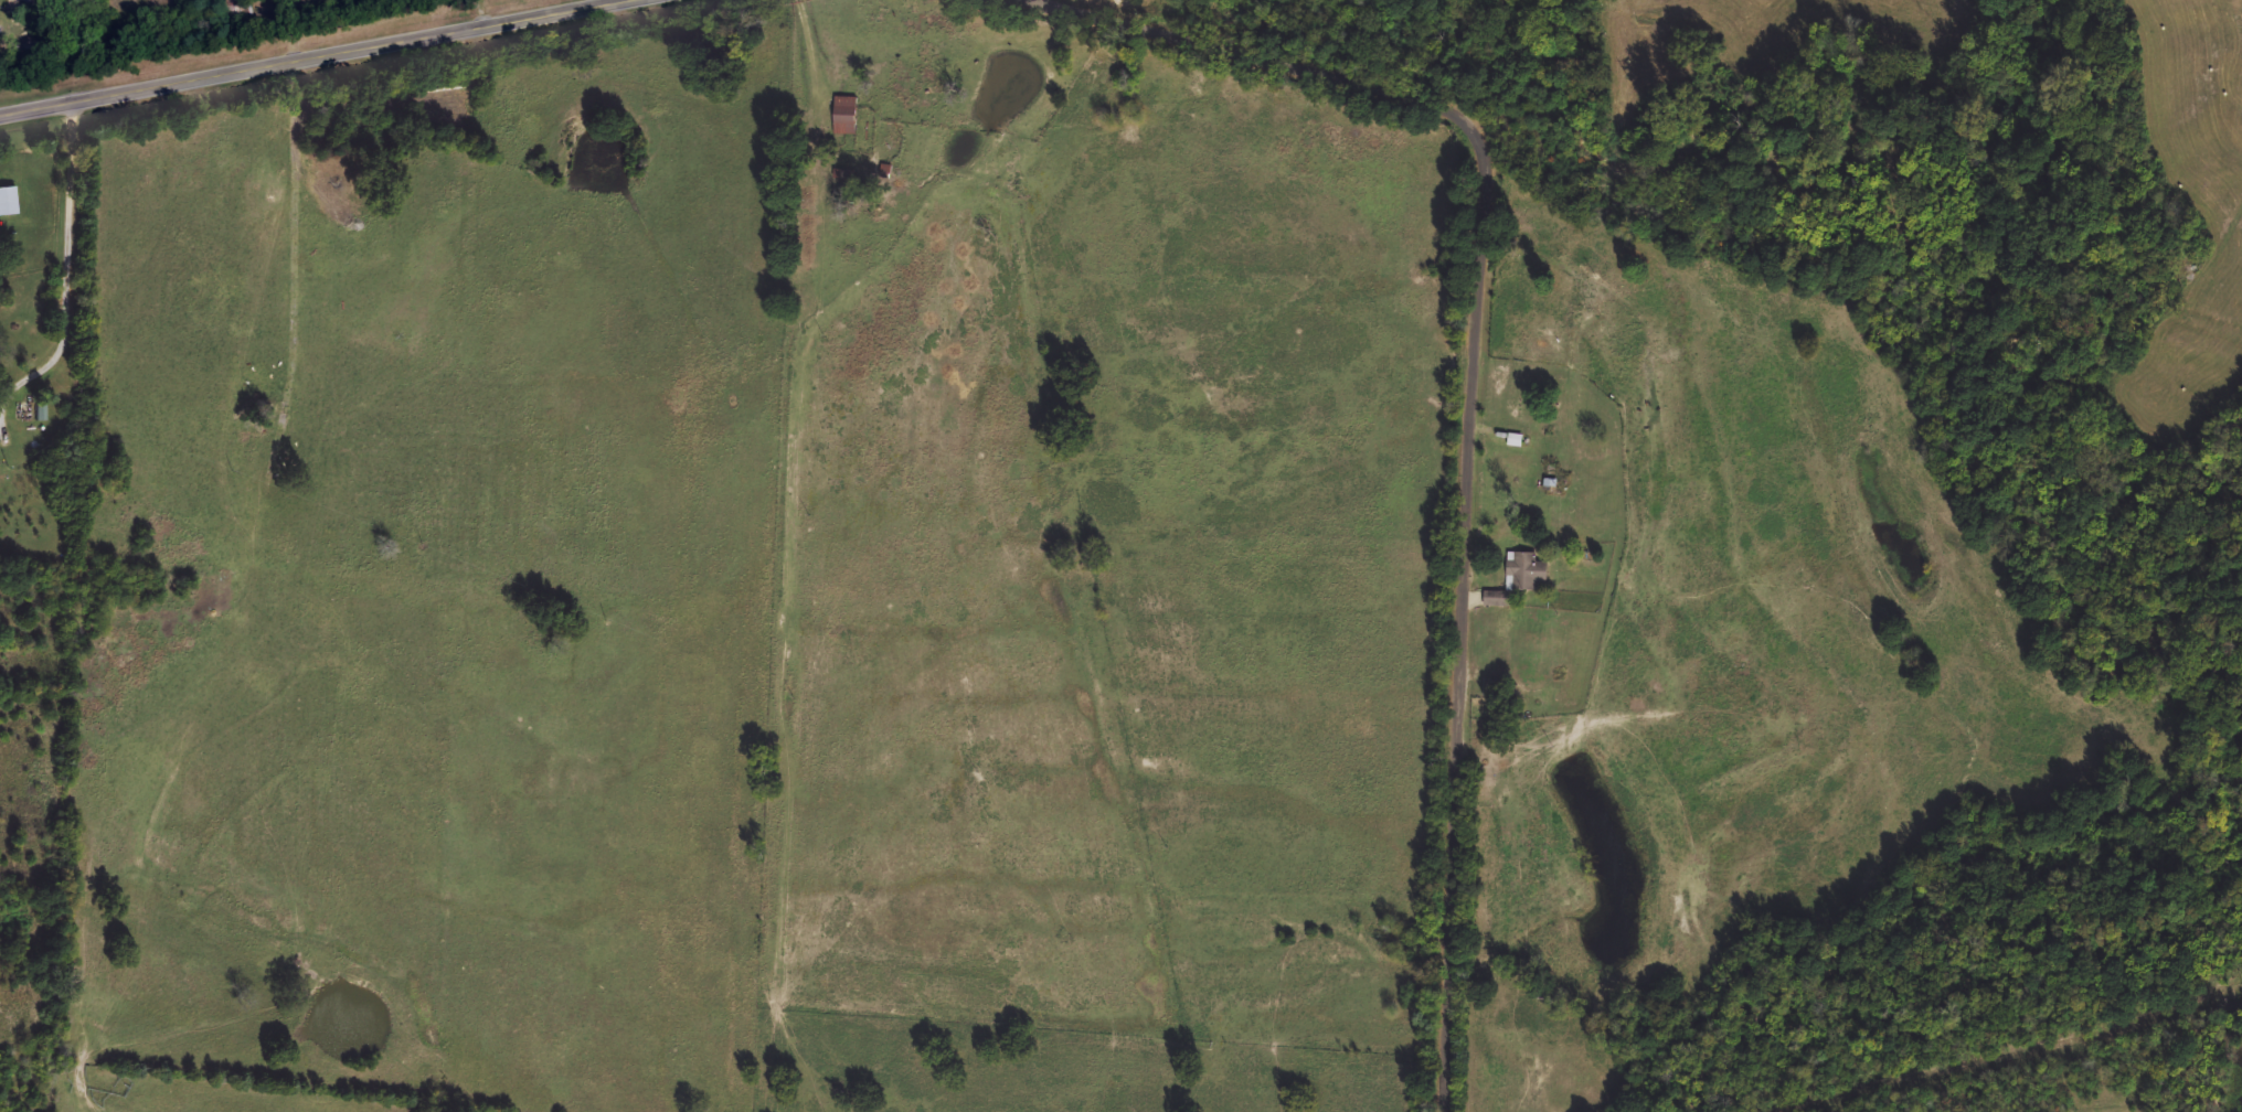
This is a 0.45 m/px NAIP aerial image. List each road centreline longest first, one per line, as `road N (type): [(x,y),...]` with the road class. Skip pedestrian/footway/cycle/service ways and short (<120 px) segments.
road 1 (residential): [(1445,1111),(1480,227),(1475,127),(1428,100),(1044,0)]
road 2 (tertiary): [(627,0),(0,113)]
road 3 (residential): [(1934,397),(1739,318),(1475,127)]
road 4 (residential): [(71,99),(66,316),(36,385)]

